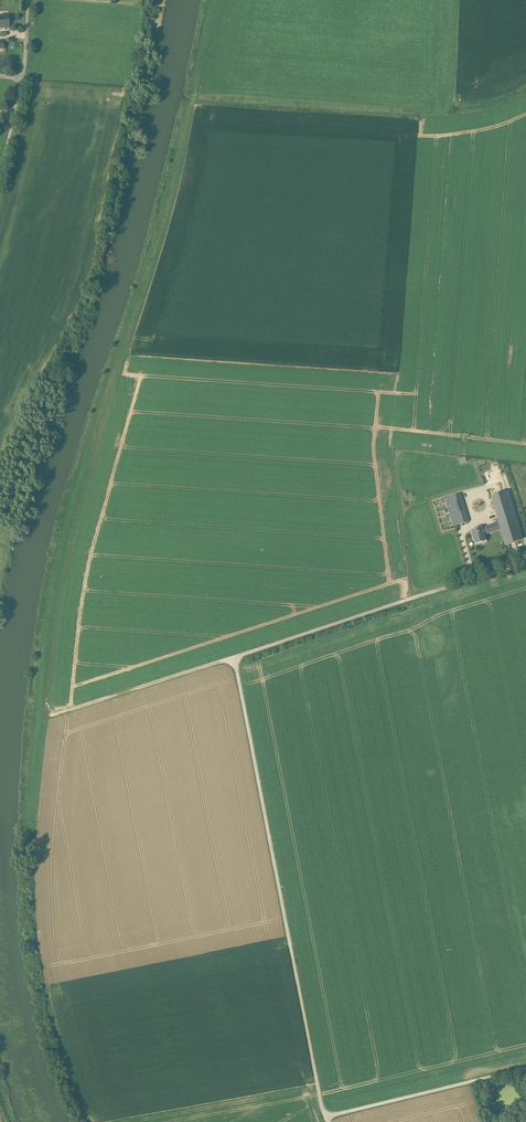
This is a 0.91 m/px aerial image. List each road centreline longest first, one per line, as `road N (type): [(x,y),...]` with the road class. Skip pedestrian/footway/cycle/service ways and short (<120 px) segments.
road 1 (track): [(327,1121),(234,658),(525,563)]
road 2 (track): [(324,1117),(525,1069)]
road 3 (track): [(234,658),(52,716),(49,708)]

